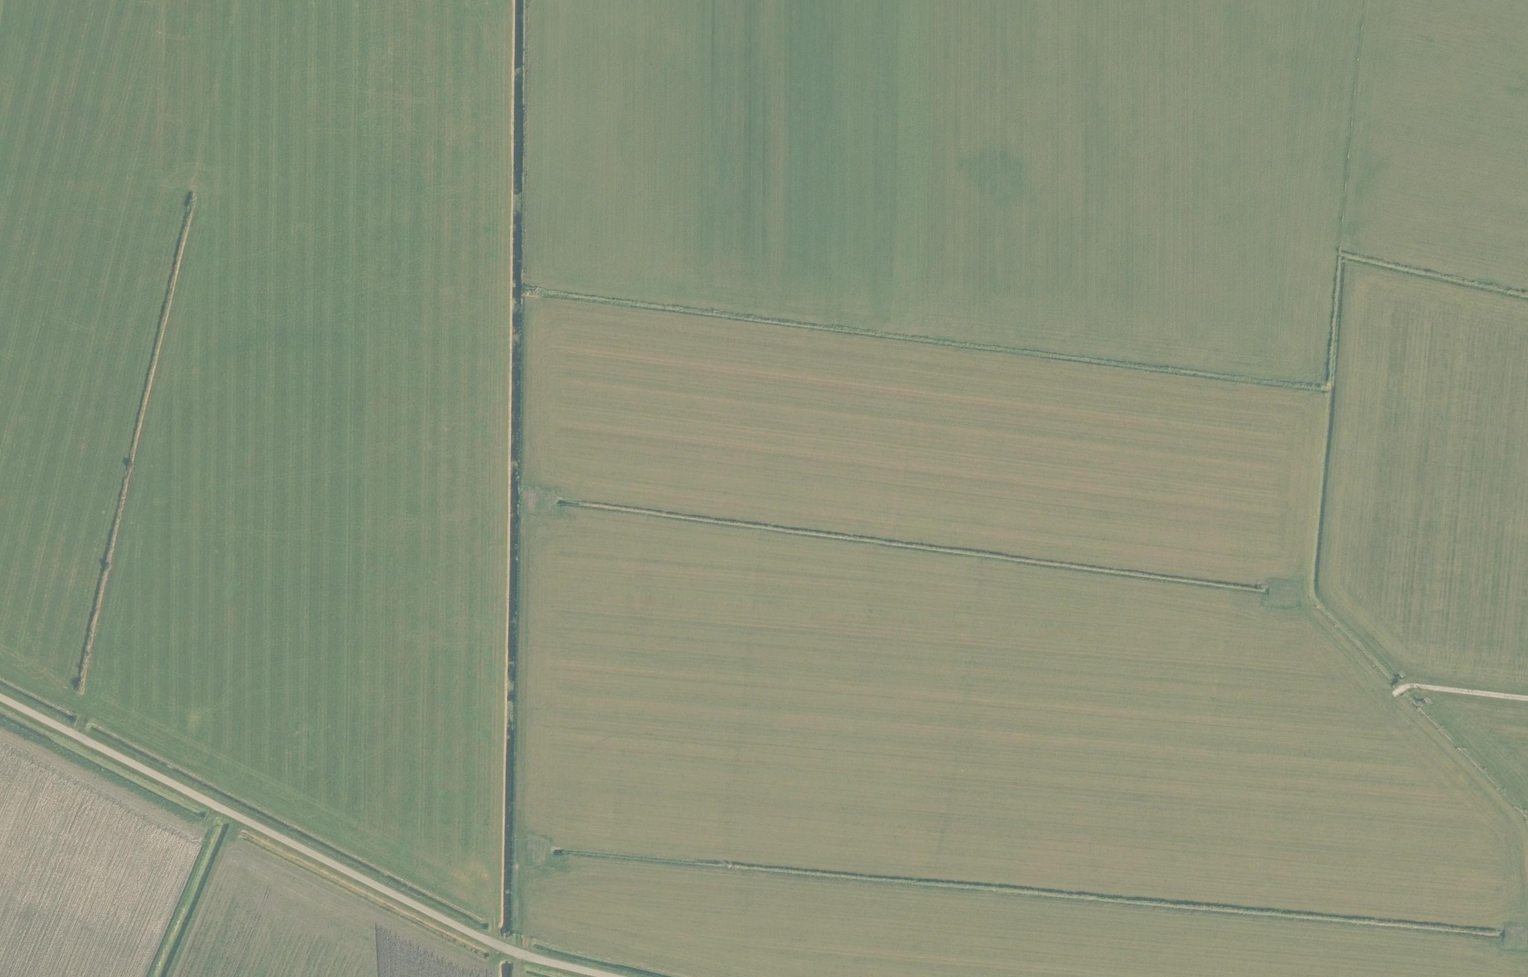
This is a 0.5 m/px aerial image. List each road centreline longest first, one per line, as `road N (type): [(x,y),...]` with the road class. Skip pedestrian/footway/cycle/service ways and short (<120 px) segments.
road 1 (unclassified): [(615,976),(482,938),(0,698)]

